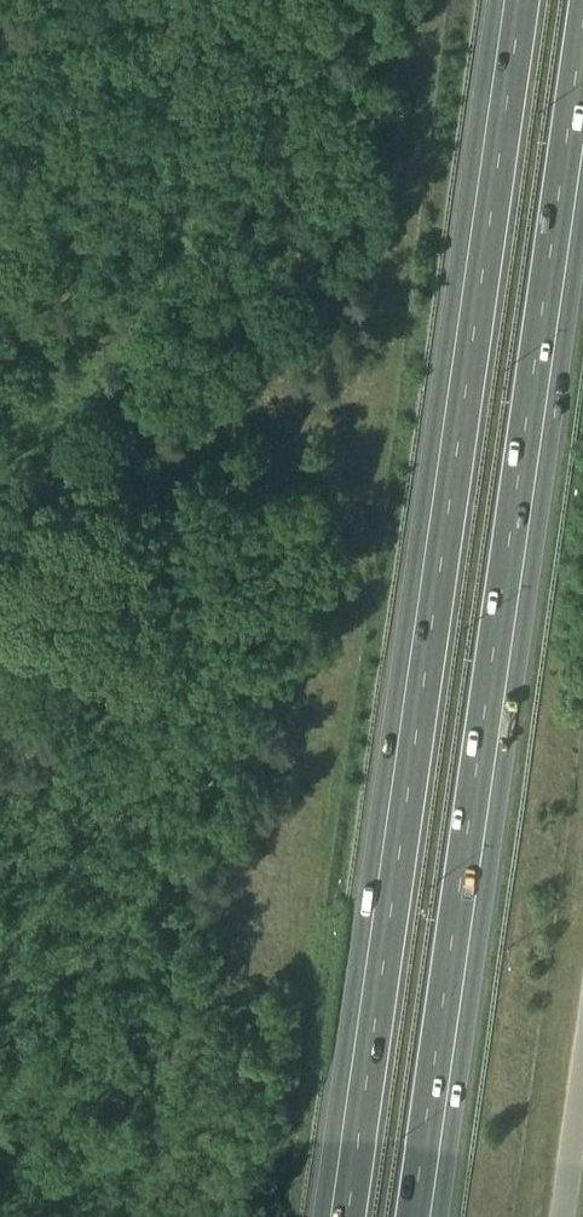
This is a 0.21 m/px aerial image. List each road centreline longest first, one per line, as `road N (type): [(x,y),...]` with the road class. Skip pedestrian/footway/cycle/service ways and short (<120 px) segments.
road 1 (motorway): [(513,0),(339,1216)]
road 2 (motorway): [(420,1216),(582,85)]
road 3 (unclassified): [(560,1216),(582,1054)]

